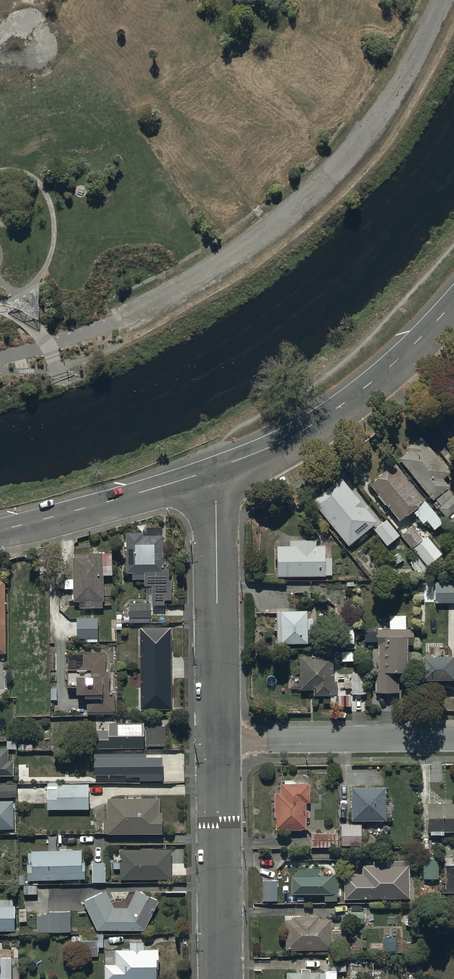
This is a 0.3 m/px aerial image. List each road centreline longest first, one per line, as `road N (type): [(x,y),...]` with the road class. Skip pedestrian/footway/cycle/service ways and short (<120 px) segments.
road 1 (track): [(115,322),(234,254),(325,181),(401,85),(443,0)]
road 2 (residential): [(216,468),(325,417),(453,303)]
road 3 (residential): [(219,742),(216,468)]
road 4 (residential): [(221,978),(219,742)]
road 5 (residential): [(219,742),(453,739)]
road 6 (residential): [(0,529),(216,468)]

